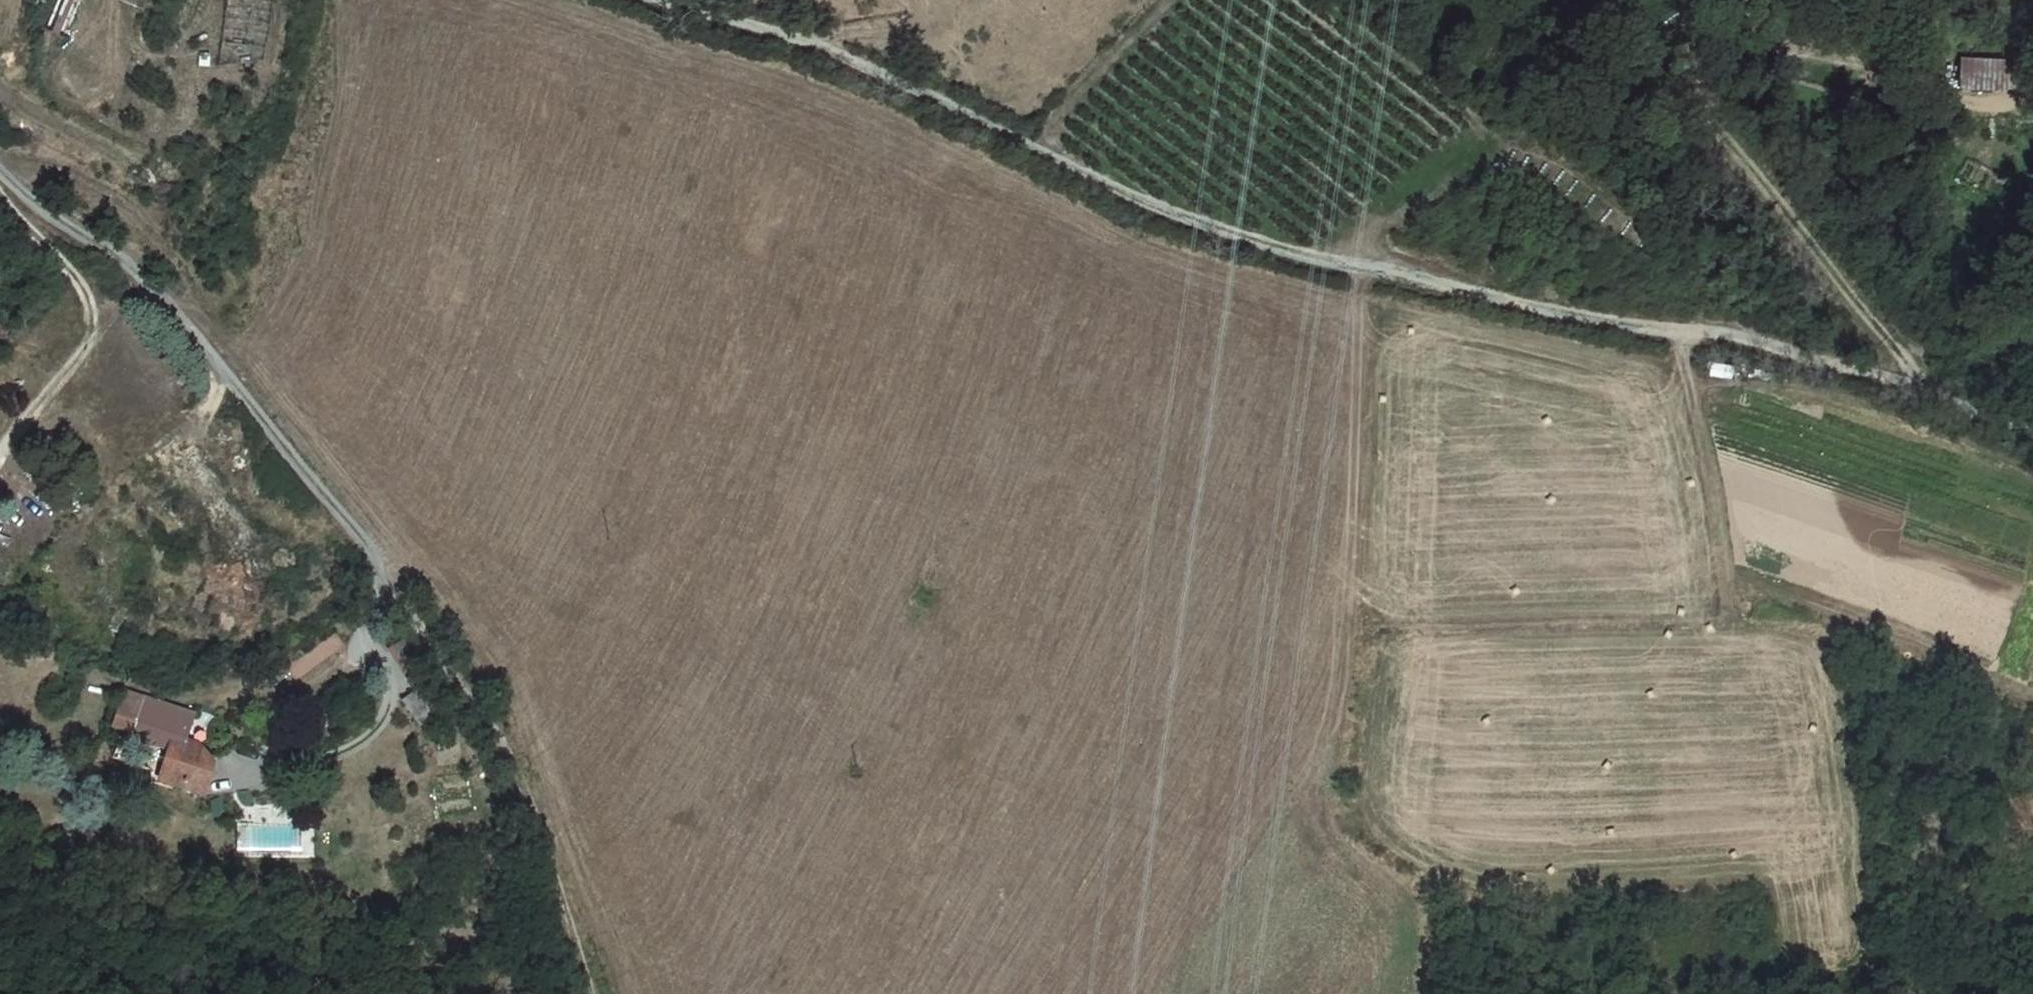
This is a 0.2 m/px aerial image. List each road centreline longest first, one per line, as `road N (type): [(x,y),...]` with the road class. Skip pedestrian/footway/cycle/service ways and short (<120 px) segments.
road 1 (track): [(649,0),(771,37),(1165,211),(1363,280),(2032,395)]
road 2 (track): [(0,178),(46,221),(122,262),(418,612),(548,819),(605,993)]

